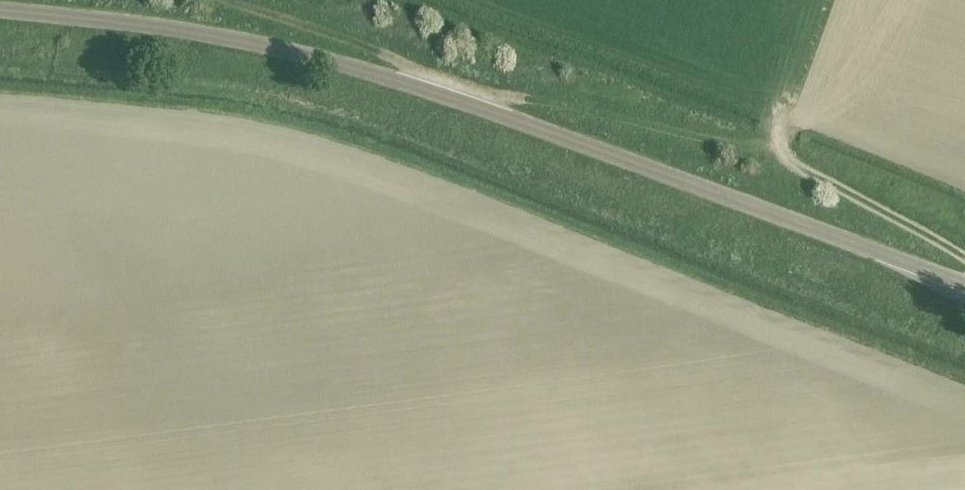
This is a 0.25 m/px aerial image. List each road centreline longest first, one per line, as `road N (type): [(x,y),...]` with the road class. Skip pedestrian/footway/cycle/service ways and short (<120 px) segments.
road 1 (unclassified): [(964,285),(437,92),(207,37),(0,10)]
road 2 (track): [(779,150),(503,97),(462,100)]
road 3 (track): [(964,258),(793,164),(779,150),(779,118)]
road 4 (track): [(437,92),(395,60),(228,0)]

